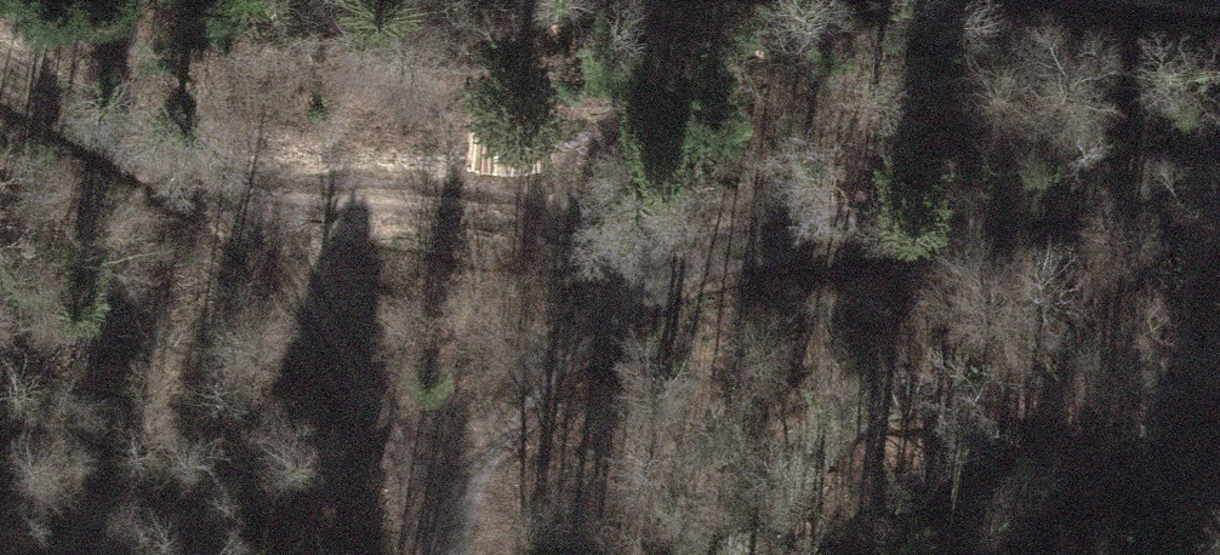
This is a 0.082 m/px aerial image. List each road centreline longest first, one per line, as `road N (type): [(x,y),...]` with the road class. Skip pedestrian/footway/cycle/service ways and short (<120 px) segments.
road 1 (track): [(438,554),(519,394),(583,326),(626,297),(723,258),(1072,192),(1219,156)]
road 2 (track): [(0,74),(171,163),(275,258),(389,444),(430,554)]
road 3 (track): [(171,163),(285,186),(496,205),(723,258)]

